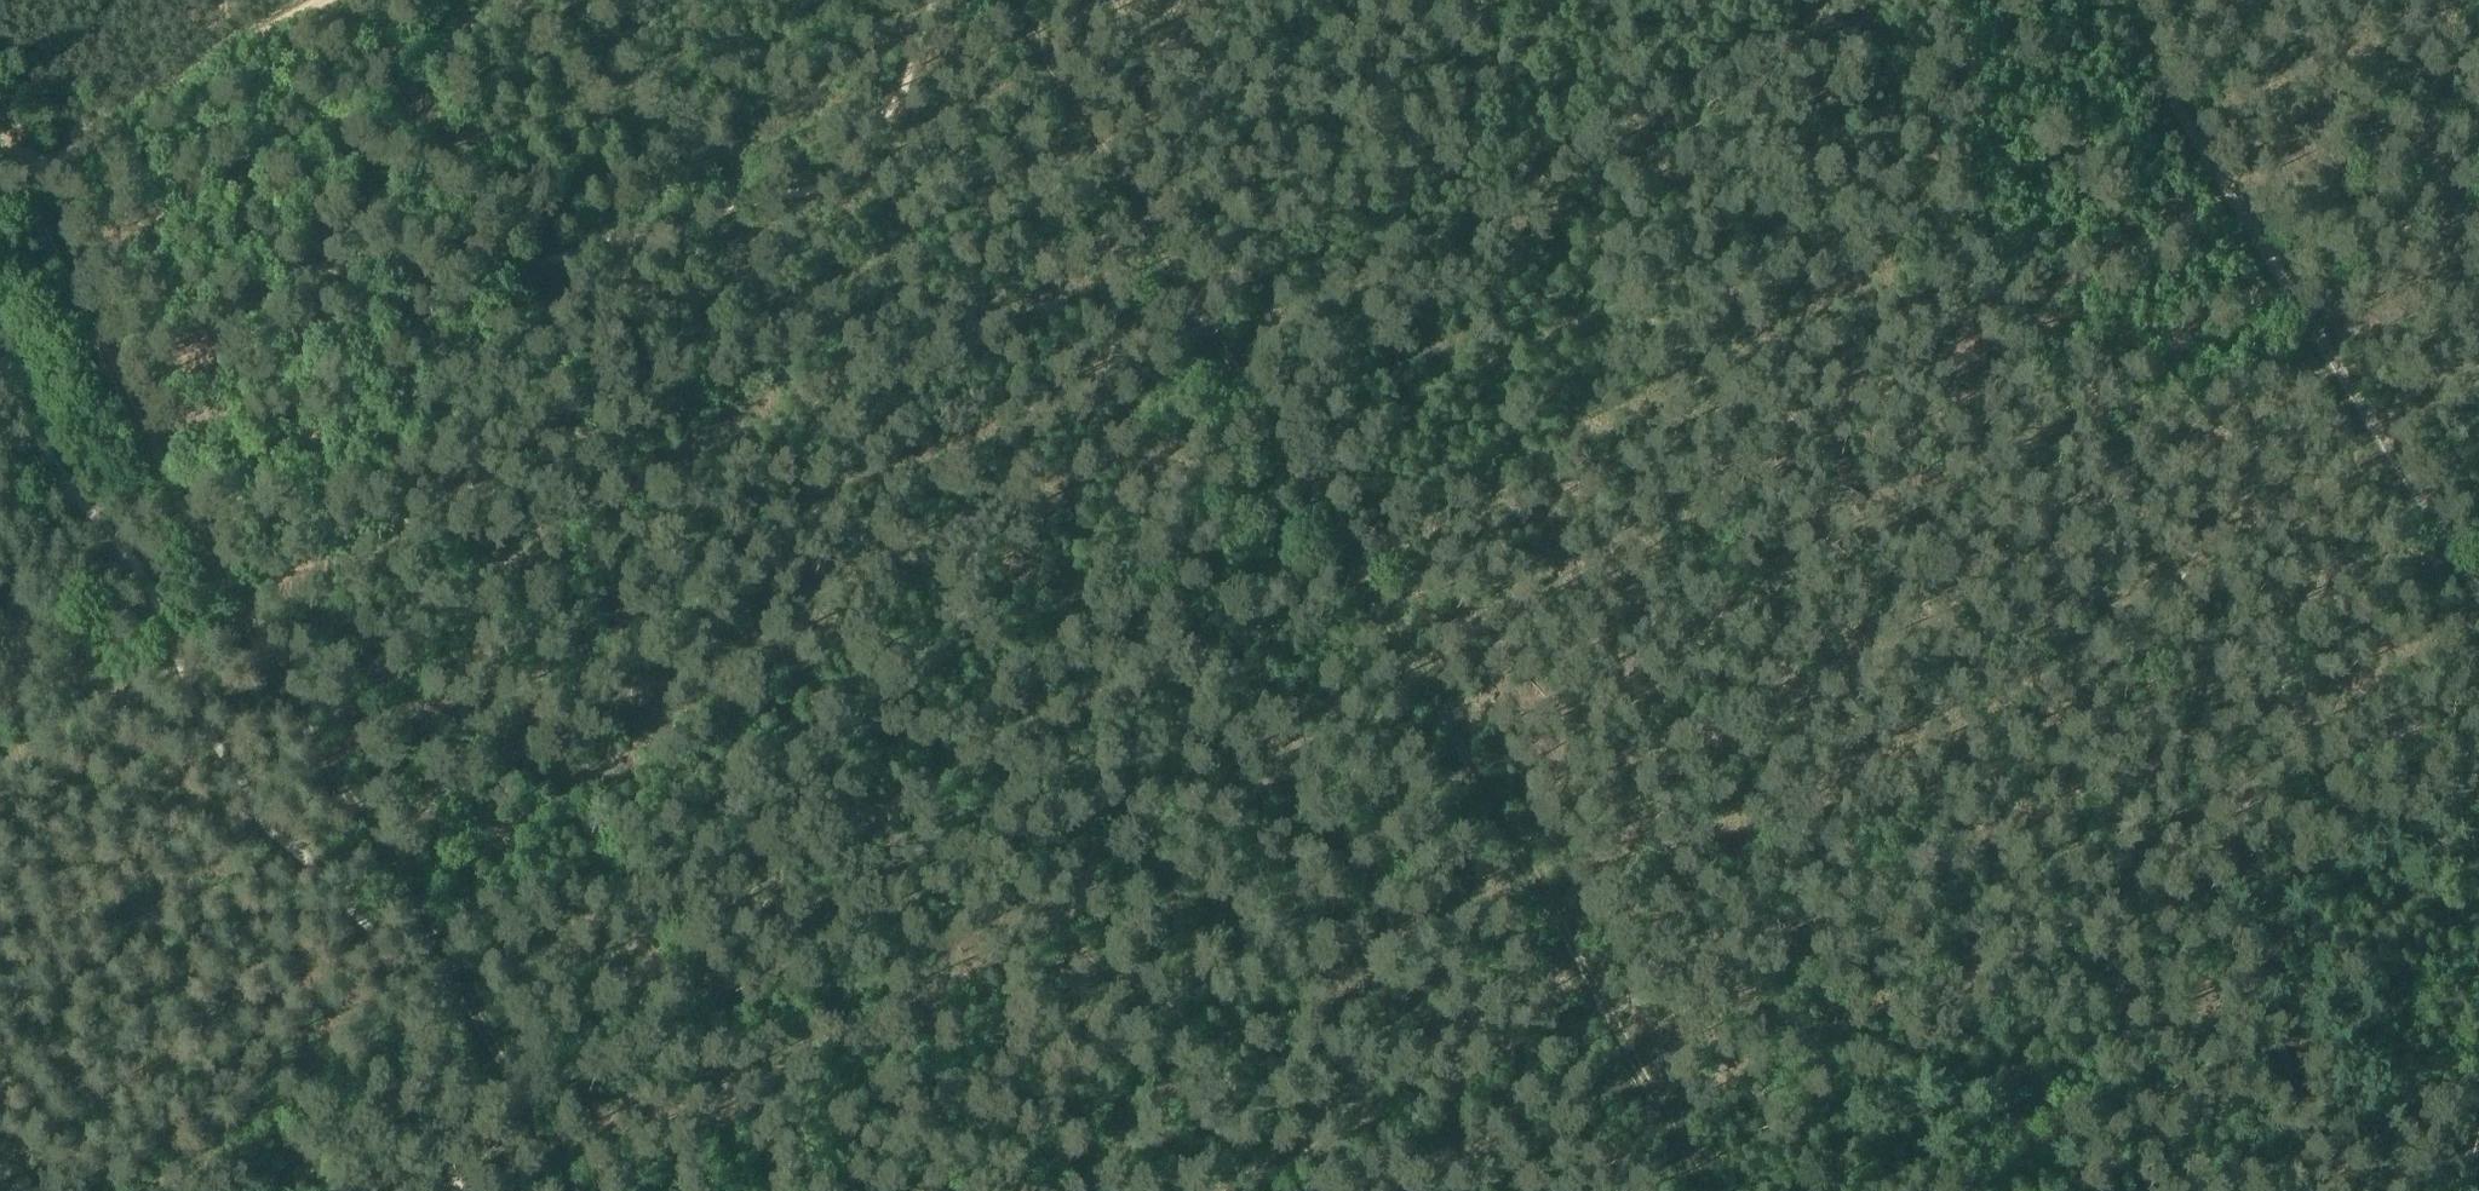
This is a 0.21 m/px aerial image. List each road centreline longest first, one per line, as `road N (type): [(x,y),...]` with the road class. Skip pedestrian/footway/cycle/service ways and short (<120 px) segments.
road 1 (track): [(992,0),(1698,1190)]
road 2 (track): [(0,119),(85,323),(570,1190)]
road 3 (track): [(1466,791),(767,1190)]
road 4 (track): [(2122,0),(2220,170),(2478,563)]
road 5 (track): [(13,155),(296,0)]

